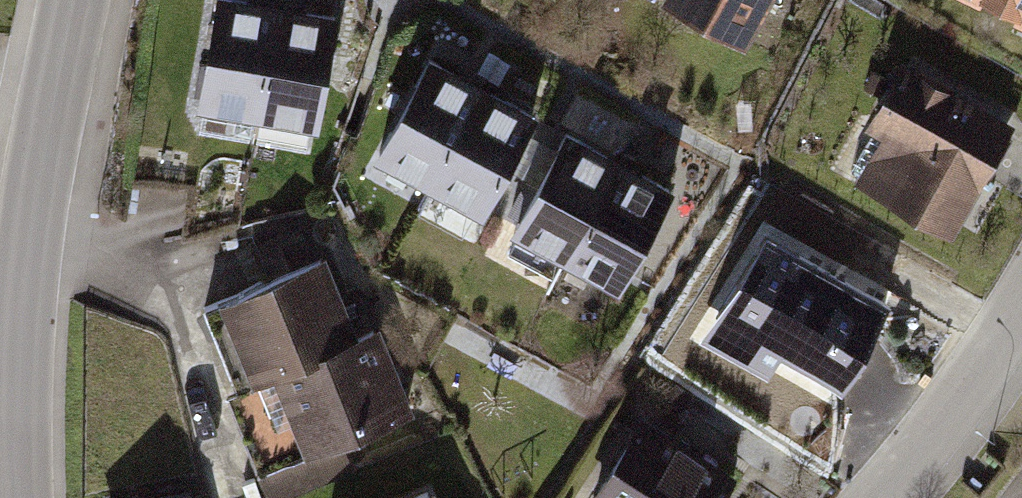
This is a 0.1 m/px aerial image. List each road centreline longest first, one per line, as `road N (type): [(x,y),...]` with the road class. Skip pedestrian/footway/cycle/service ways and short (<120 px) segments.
road 1 (tertiary): [(19,497),(18,365),(29,246),(75,0)]
road 2 (residential): [(881,497),(956,413),(1021,312)]

